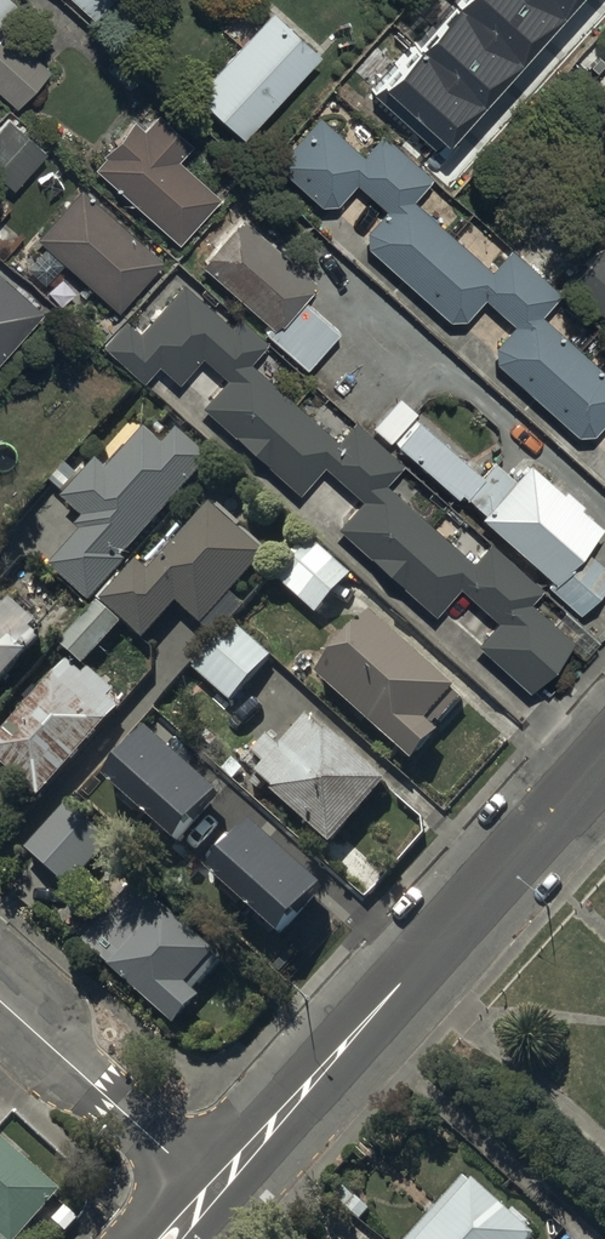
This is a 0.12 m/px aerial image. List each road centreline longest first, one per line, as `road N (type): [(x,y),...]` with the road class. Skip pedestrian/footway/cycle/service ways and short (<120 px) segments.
road 1 (residential): [(209,1193),(604,759)]
road 2 (residential): [(0,1001),(209,1193)]

